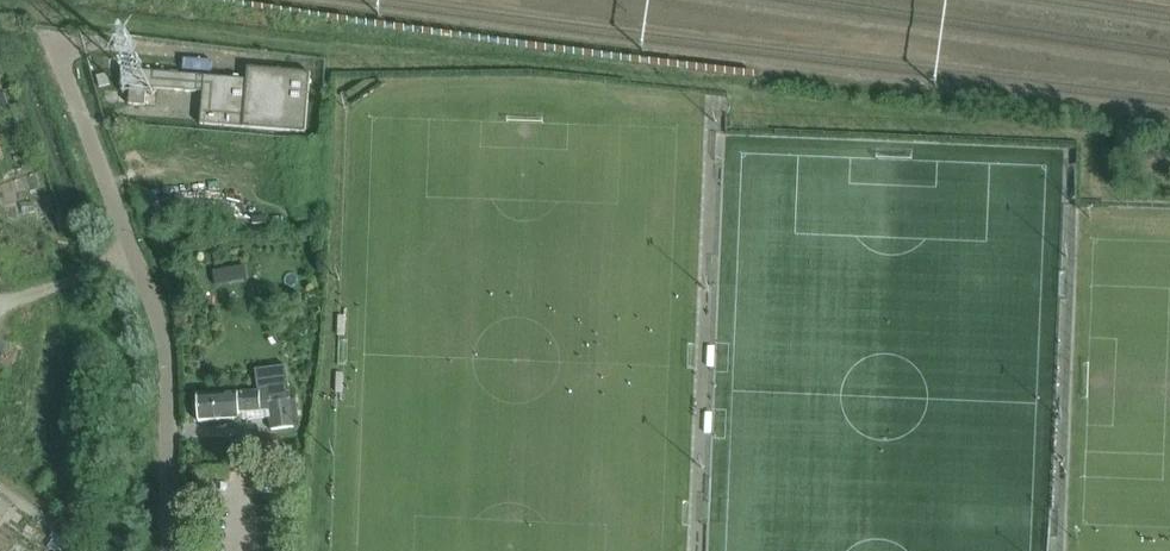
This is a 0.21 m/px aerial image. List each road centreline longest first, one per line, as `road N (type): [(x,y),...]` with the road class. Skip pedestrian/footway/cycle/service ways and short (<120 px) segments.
road 1 (residential): [(166,550),(163,364),(50,45)]

